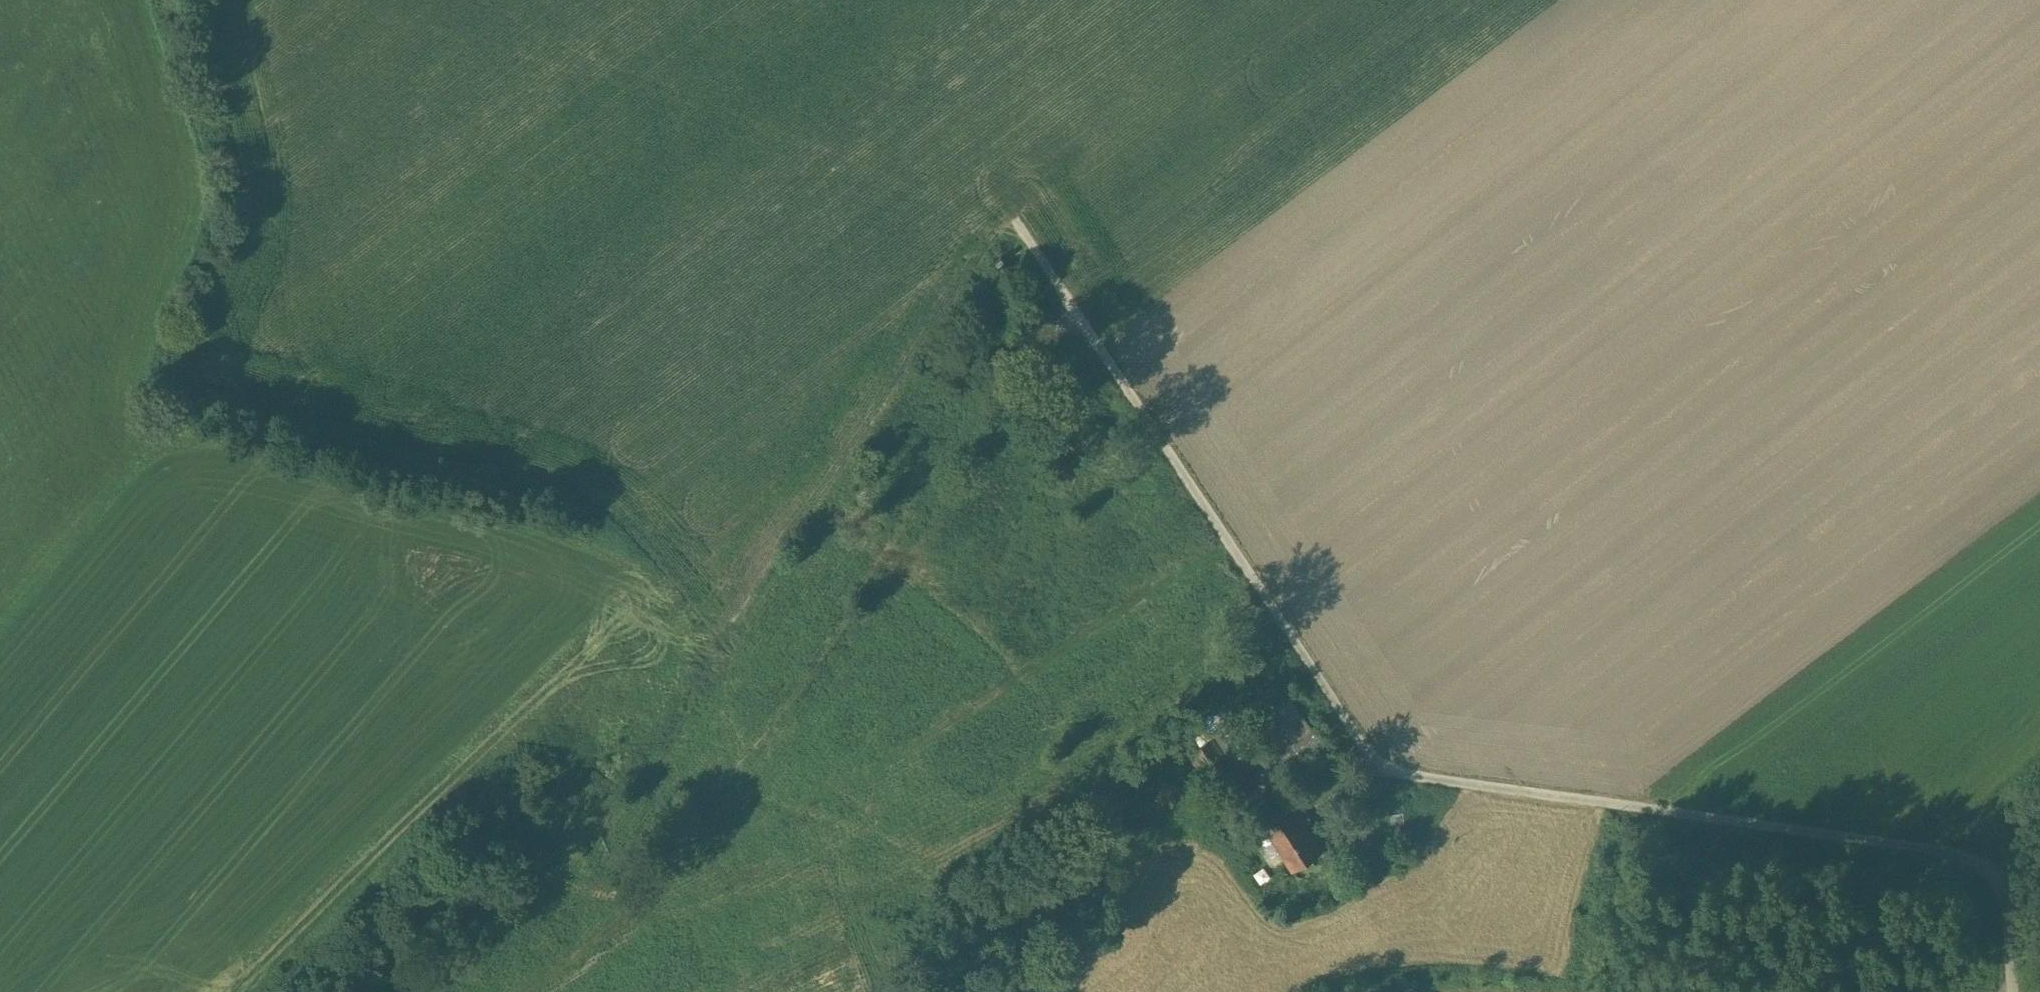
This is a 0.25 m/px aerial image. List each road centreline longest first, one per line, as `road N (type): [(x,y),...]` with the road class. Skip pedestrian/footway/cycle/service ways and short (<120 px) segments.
road 1 (unclassified): [(2012,991),(2005,893),(1996,873),(1979,862),(1409,775),(1380,763),(1016,222)]

